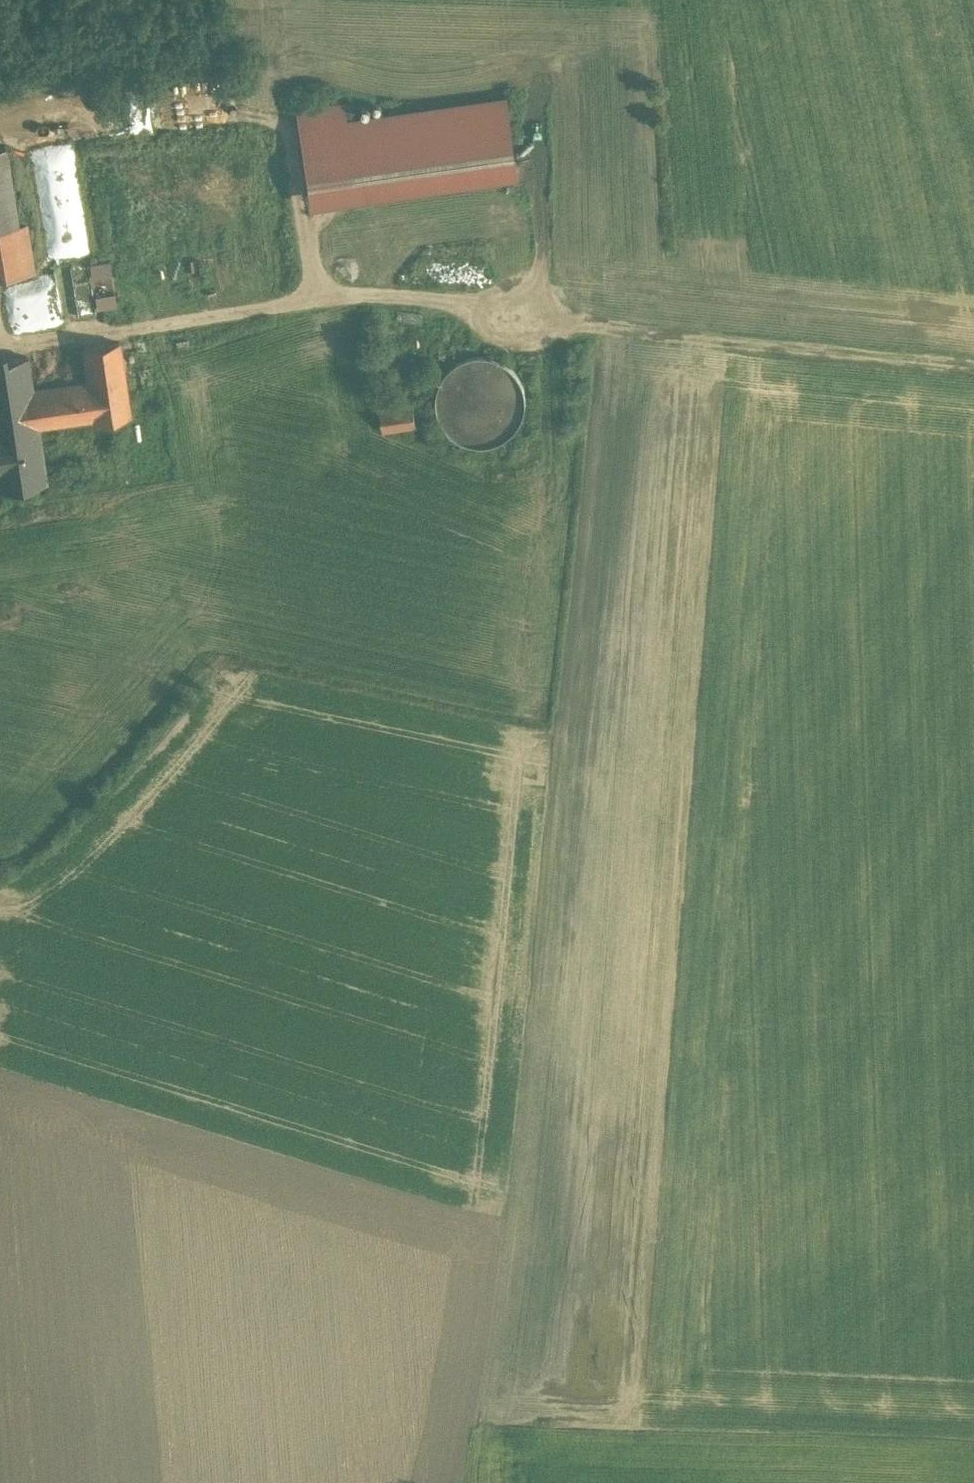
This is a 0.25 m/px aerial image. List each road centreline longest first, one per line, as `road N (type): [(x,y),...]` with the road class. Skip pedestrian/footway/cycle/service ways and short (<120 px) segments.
road 1 (track): [(973,366),(531,315)]

